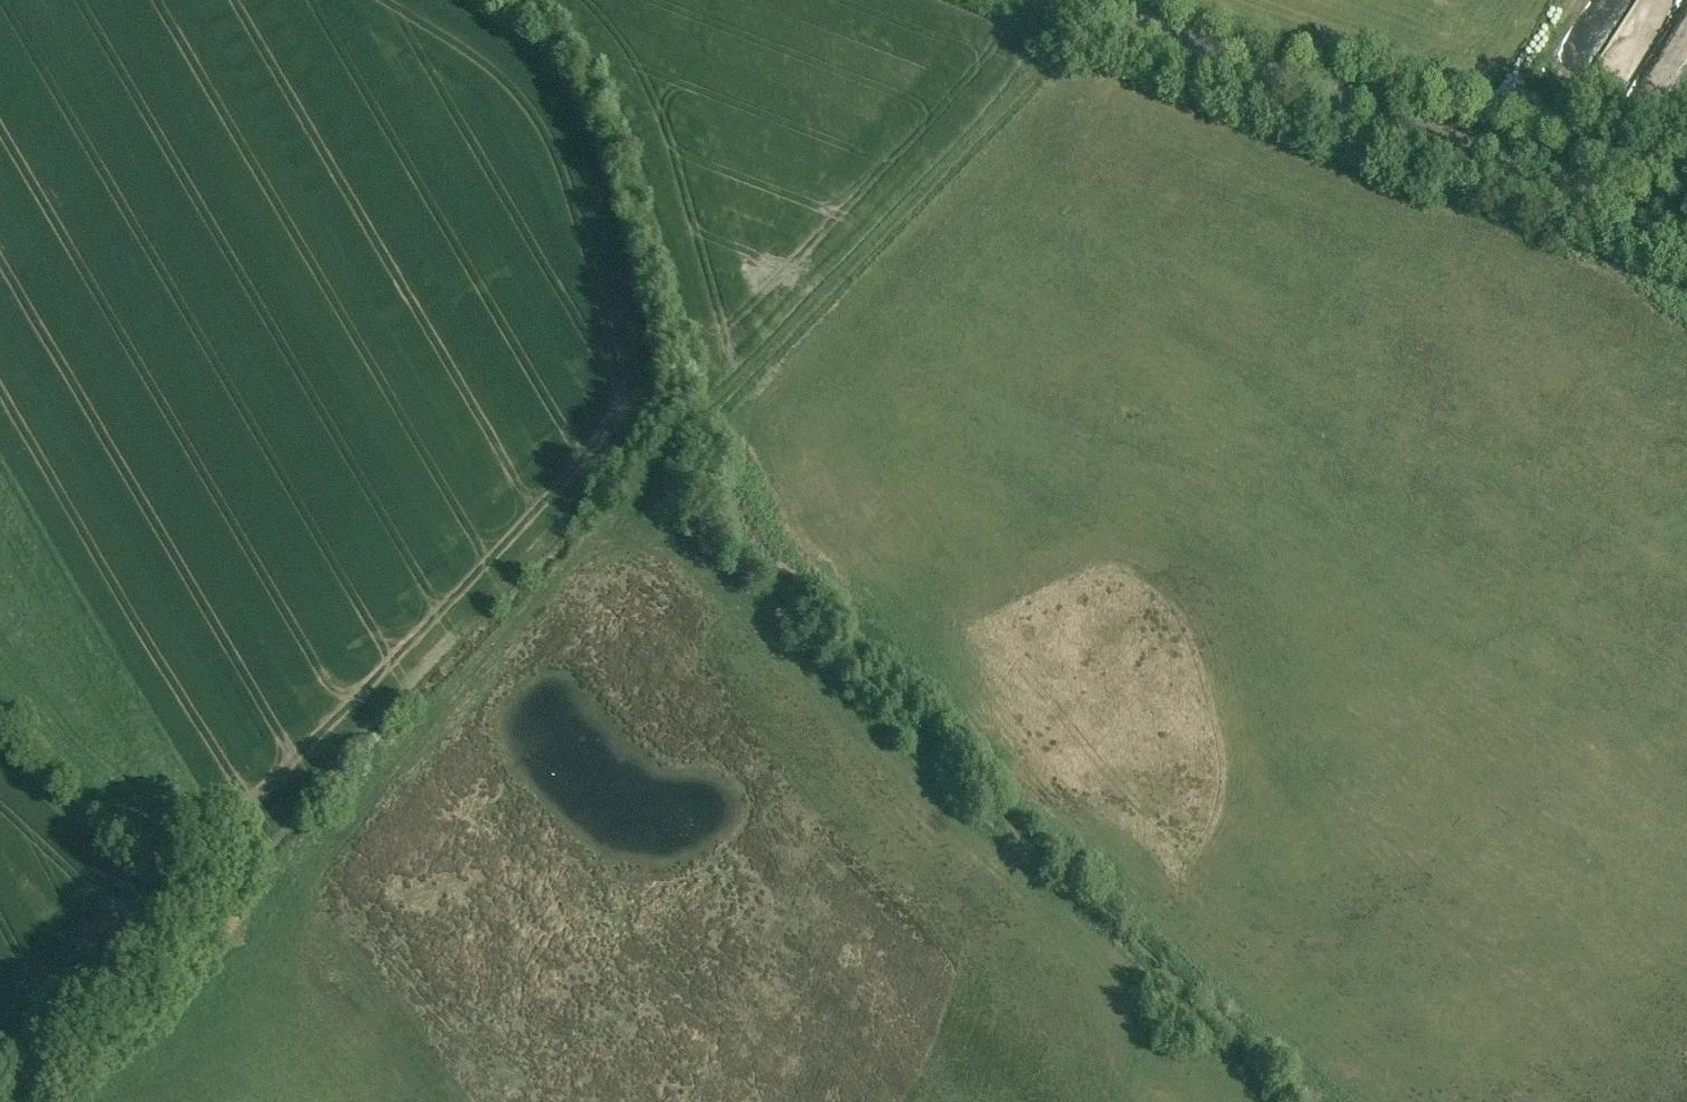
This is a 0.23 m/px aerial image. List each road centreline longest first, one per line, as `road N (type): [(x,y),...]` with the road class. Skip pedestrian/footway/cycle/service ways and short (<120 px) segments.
road 1 (unclassified): [(1686,221),(1082,0)]
road 2 (track): [(1114,12),(708,453)]

